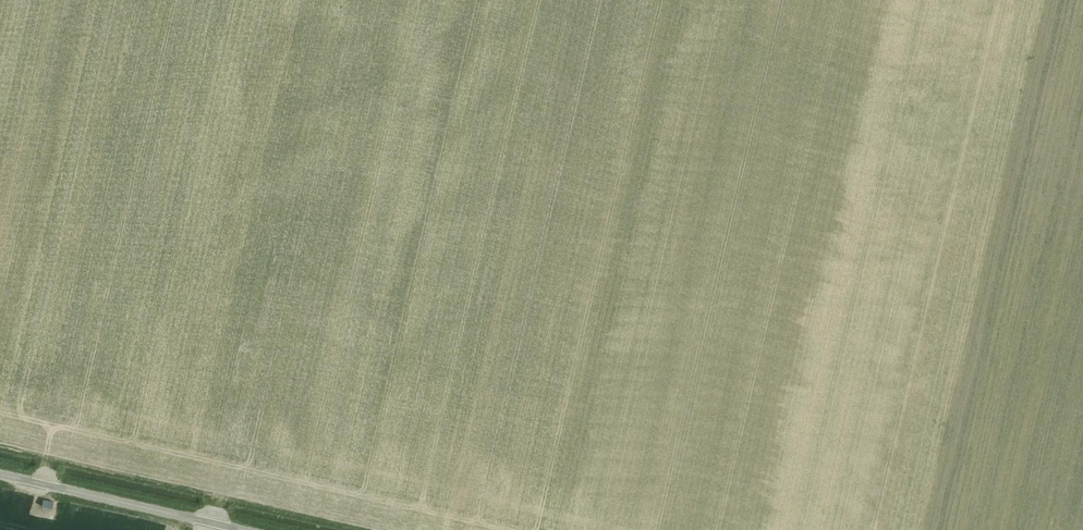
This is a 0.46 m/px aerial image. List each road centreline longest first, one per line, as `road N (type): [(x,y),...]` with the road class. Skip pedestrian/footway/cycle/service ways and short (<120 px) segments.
road 1 (unclassified): [(243,529),(0,474)]

